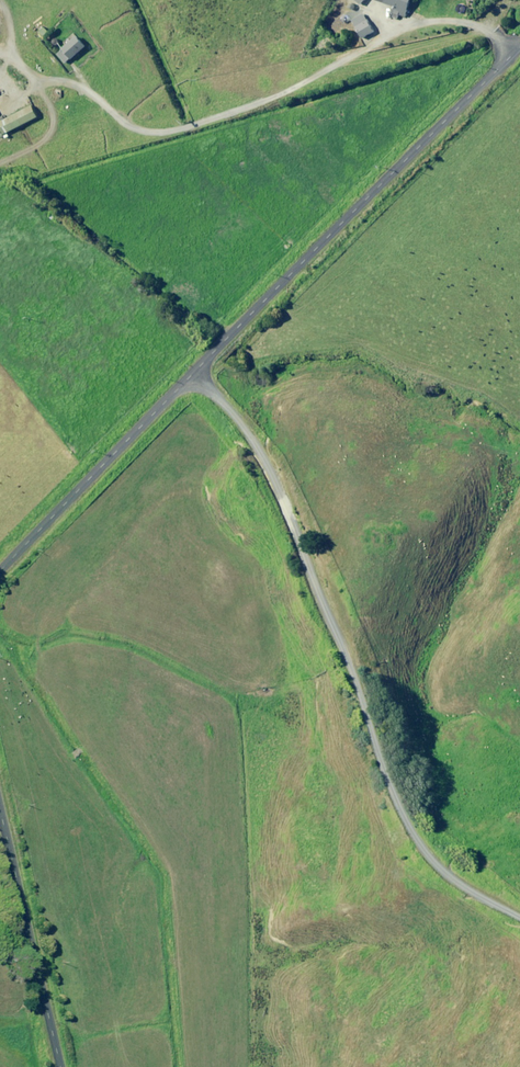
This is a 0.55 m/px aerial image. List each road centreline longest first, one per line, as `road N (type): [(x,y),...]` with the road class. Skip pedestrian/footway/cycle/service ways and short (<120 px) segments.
road 1 (unclassified): [(196,379),(237,418),(407,827),(432,856),(519,914)]
road 2 (unclassified): [(519,50),(196,379)]
road 3 (unclassified): [(196,379),(0,570)]
road 4 (unclassified): [(0,814),(58,1066)]

